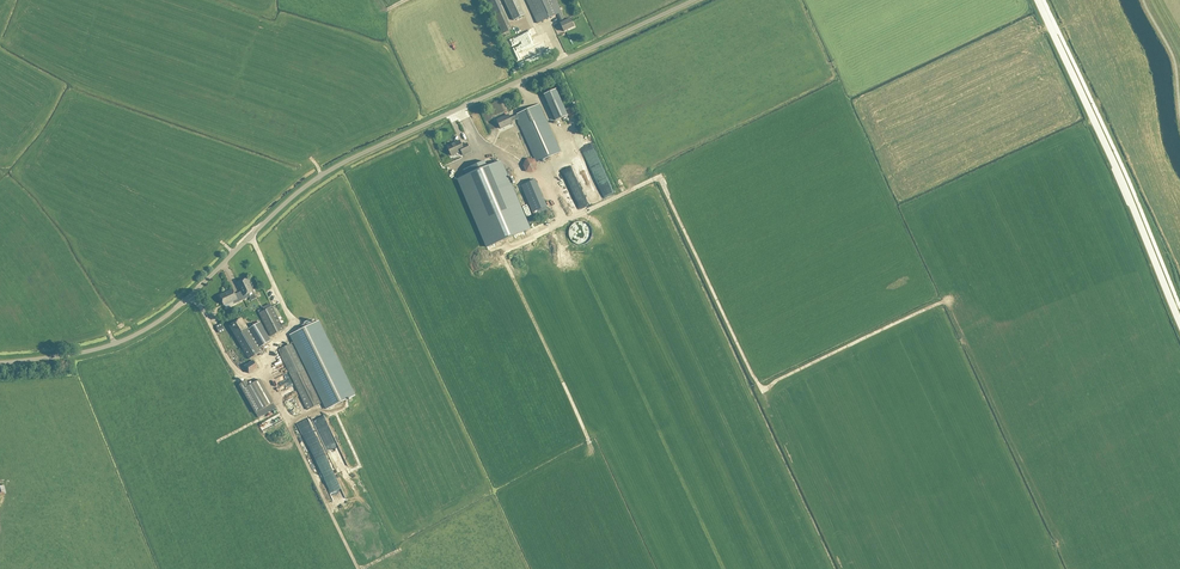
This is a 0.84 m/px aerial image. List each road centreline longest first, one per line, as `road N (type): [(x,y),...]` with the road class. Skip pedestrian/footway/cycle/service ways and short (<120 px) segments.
road 1 (unclassified): [(0,363),(127,339),(176,308),(329,170),(694,0)]
road 2 (tertiary): [(1179,324),(1036,0)]

